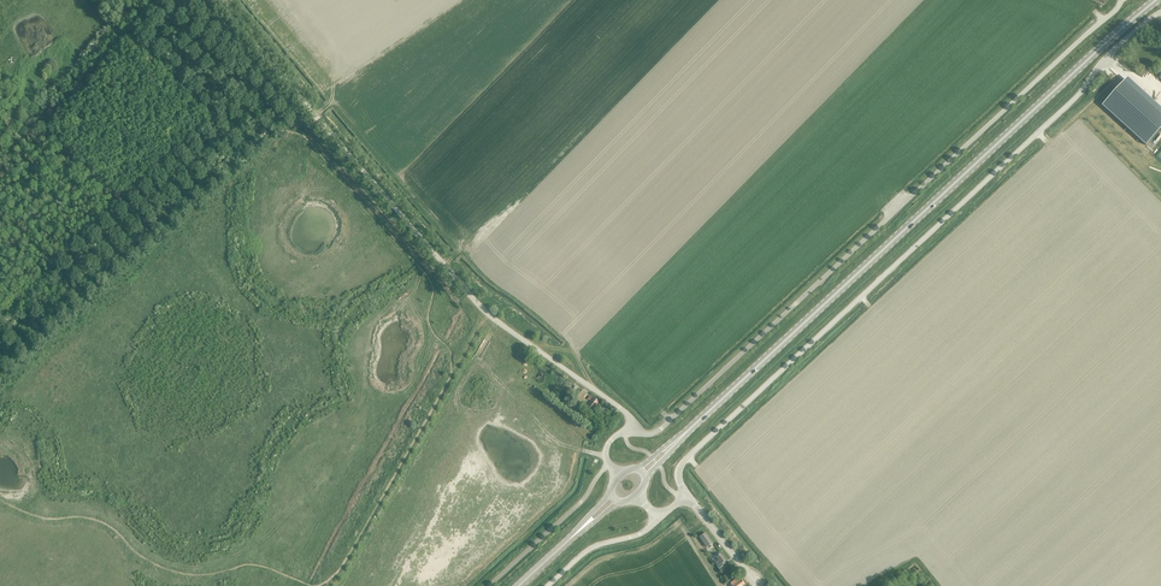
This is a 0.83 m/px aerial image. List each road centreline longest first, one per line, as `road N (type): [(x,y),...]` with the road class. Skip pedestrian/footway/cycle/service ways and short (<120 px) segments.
road 1 (secondary): [(642,473),(1156,0)]
road 2 (unclassified): [(1160,13),(682,462),(678,479),(688,495)]
road 3 (track): [(1124,0),(661,429),(630,429)]
road 4 (unclassified): [(609,467),(609,446),(631,426),(625,412),(478,304),(216,0)]
road 5 (unclassified): [(549,585),(594,547),(660,519)]
road 6 (secondary): [(521,585),(614,499)]

